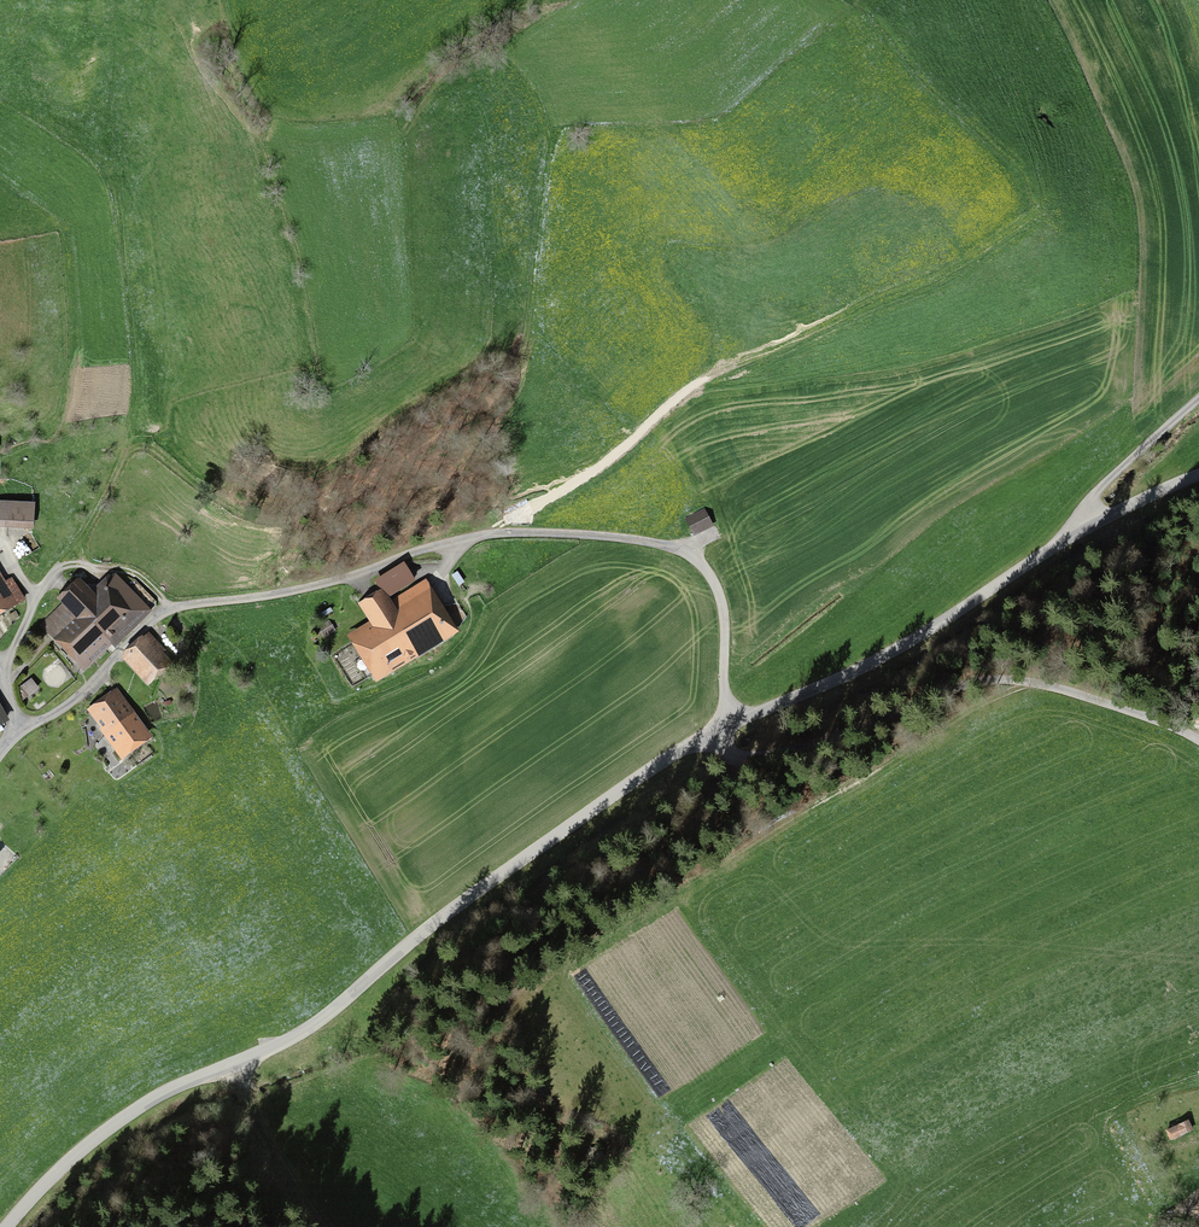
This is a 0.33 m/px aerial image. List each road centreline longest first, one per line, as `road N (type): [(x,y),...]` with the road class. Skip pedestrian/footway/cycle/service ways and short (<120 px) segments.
road 1 (unclassified): [(0,755),(23,730),(71,703),(171,610),(302,589),(505,533),(643,541),(695,560),(722,605),(722,728)]
road 2 (unclassified): [(722,728),(505,872),(307,1029),(119,1121),(6,1226)]
road 3 (track): [(57,570),(85,537),(129,449),(150,443),(227,507),(260,520),(292,520),(372,488),(482,407),(515,375),(527,339),(554,129)]
road 4 (unclassified): [(1198,475),(1079,530),(876,660),(722,728)]
road 5 (unclassified): [(1198,741),(1088,698),(1005,680),(972,684),(758,757),(730,751),(722,728)]
road 6 (track): [(326,1226),(279,1158),(239,1061)]
road 7 (track): [(1198,398),(1094,495),(1079,530)]

